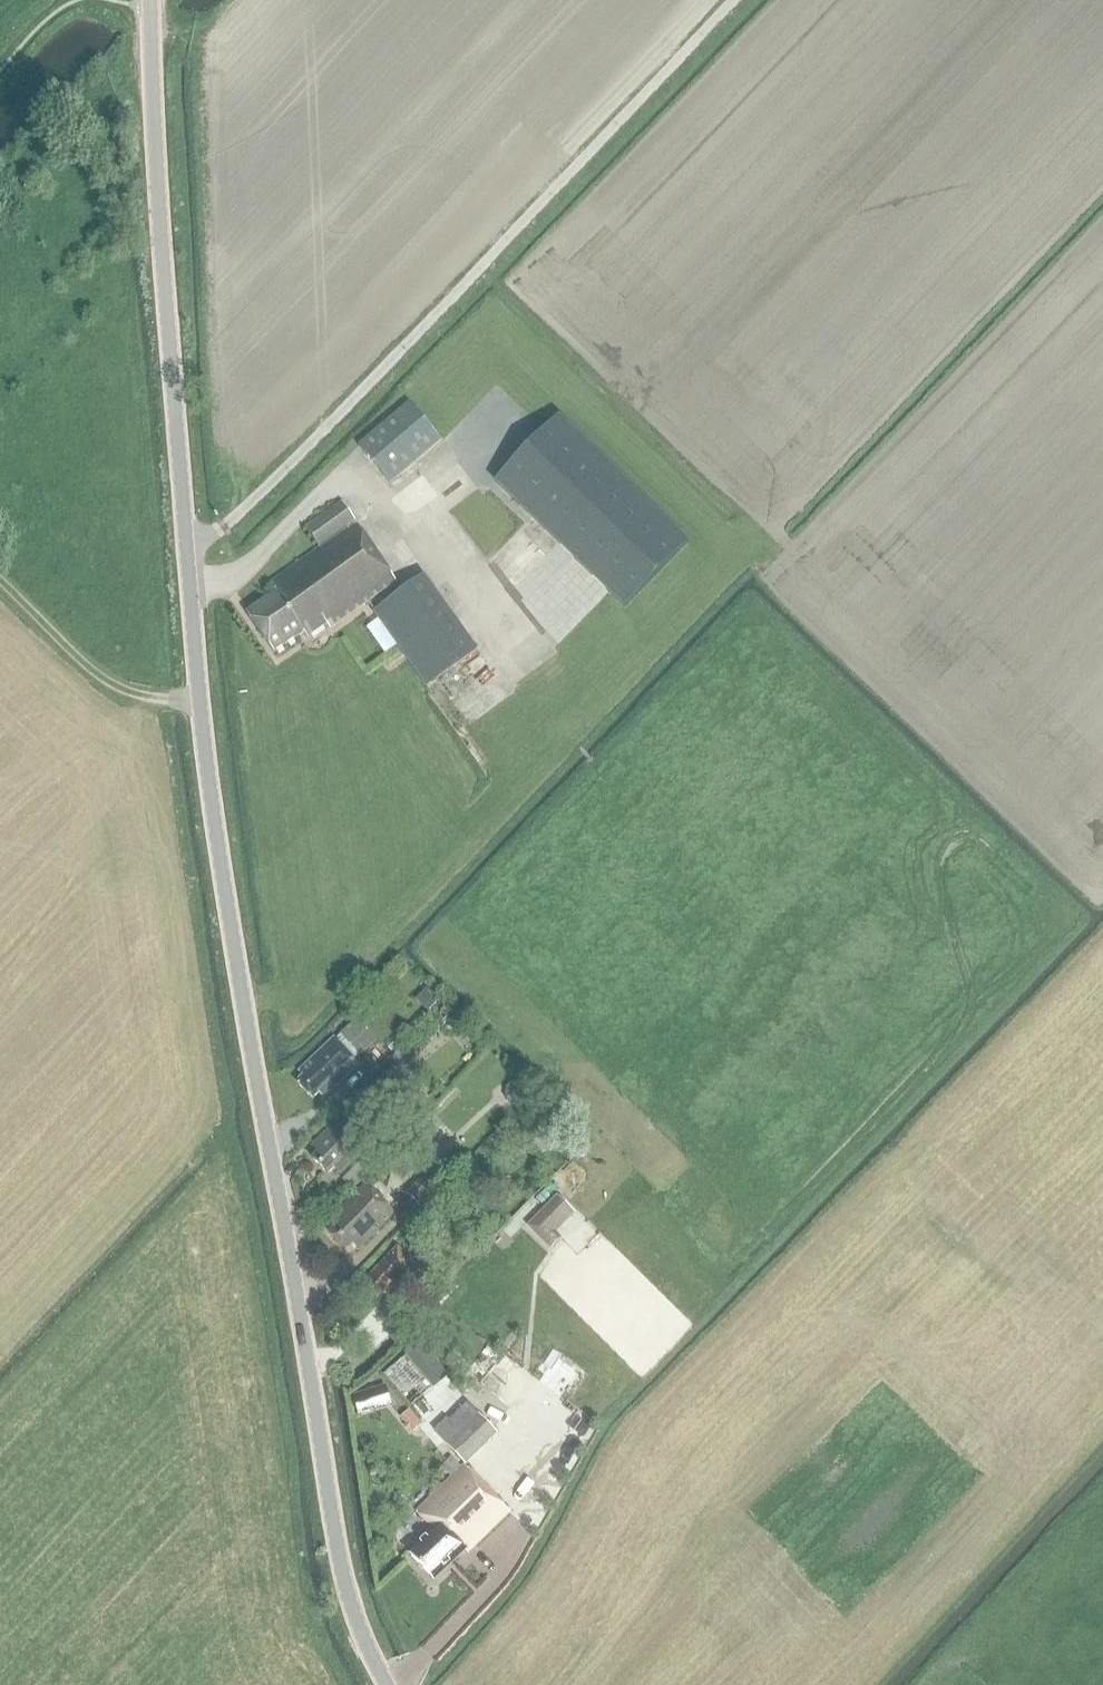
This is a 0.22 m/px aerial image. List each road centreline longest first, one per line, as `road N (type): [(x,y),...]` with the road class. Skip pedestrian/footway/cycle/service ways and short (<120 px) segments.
road 1 (tertiary): [(385,1684),(353,1613),(336,1544),(201,696),(147,0)]
road 2 (track): [(201,696),(152,697),(109,684),(0,582)]

